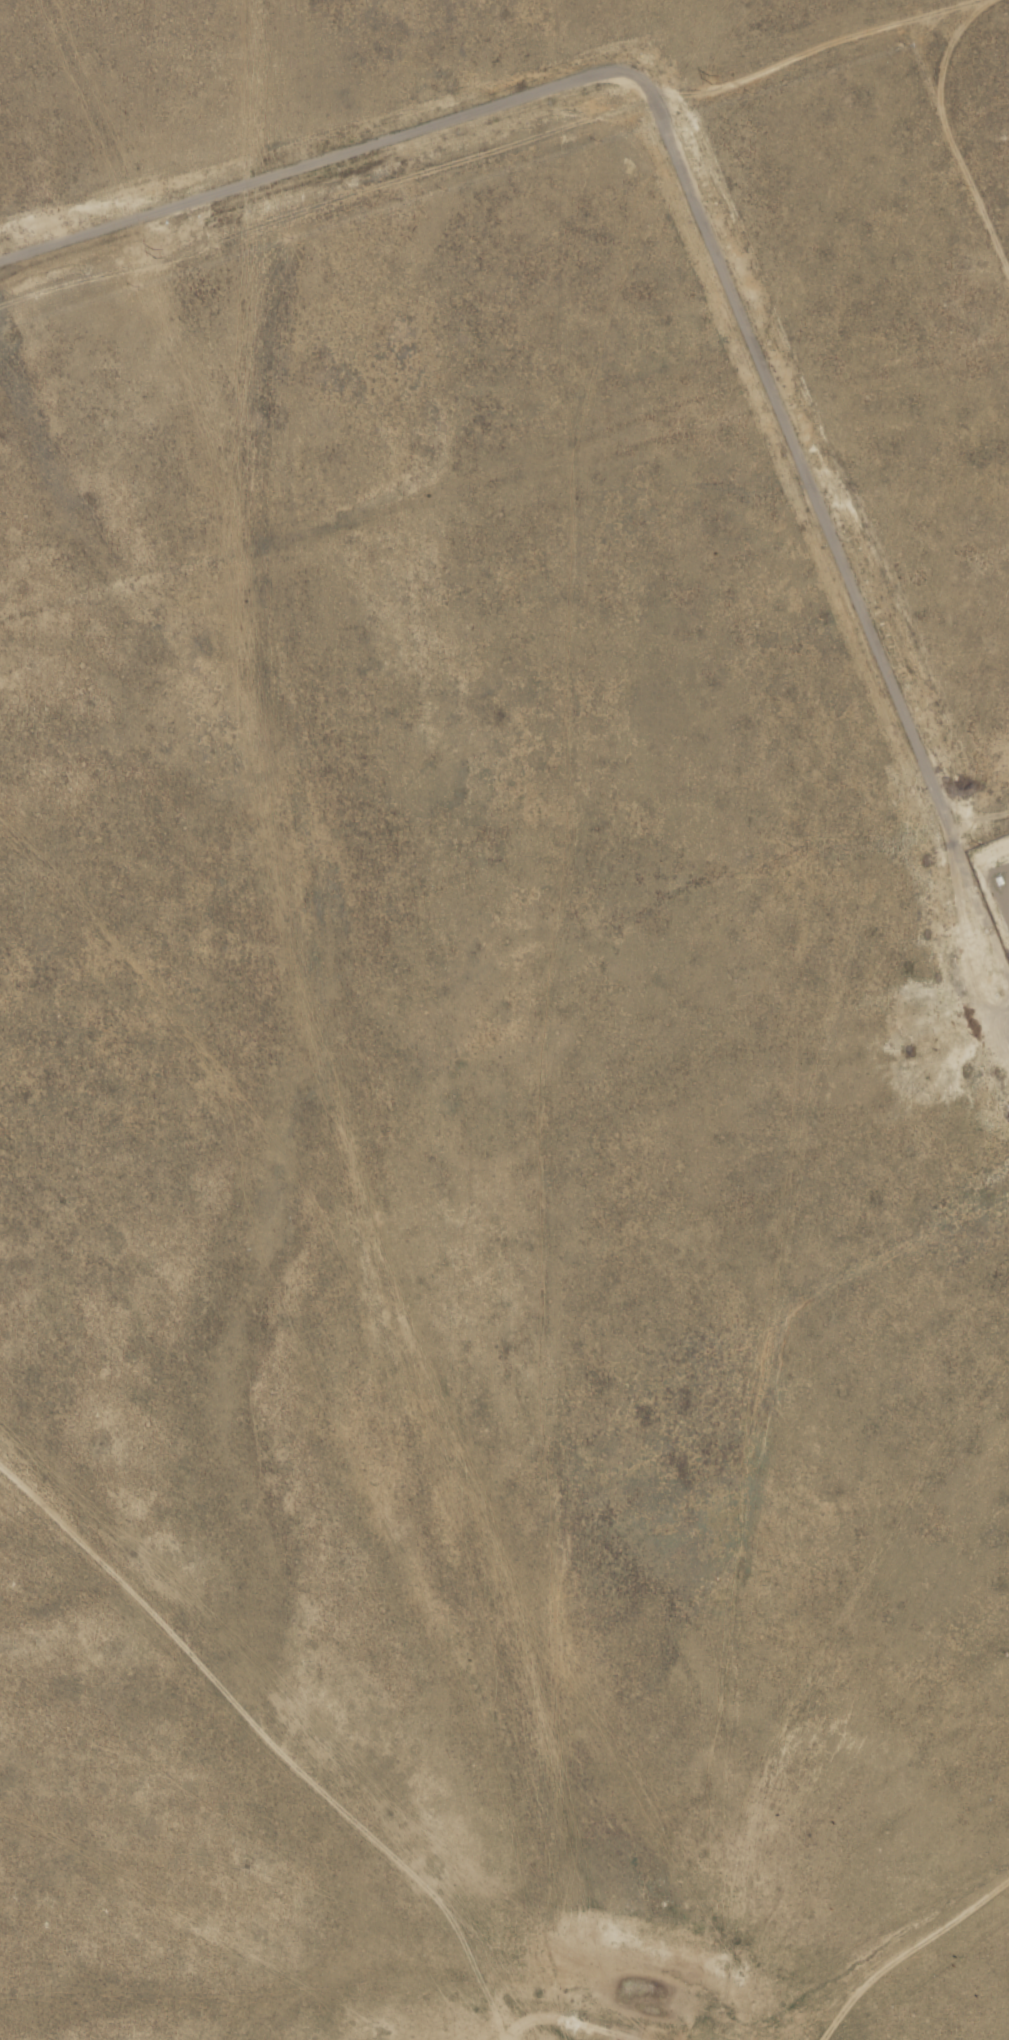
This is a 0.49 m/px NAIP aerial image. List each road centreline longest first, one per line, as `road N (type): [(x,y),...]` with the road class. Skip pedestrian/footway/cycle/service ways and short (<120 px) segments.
road 1 (track): [(0,266),(654,67),(940,811),(963,942),(1008,1022)]

